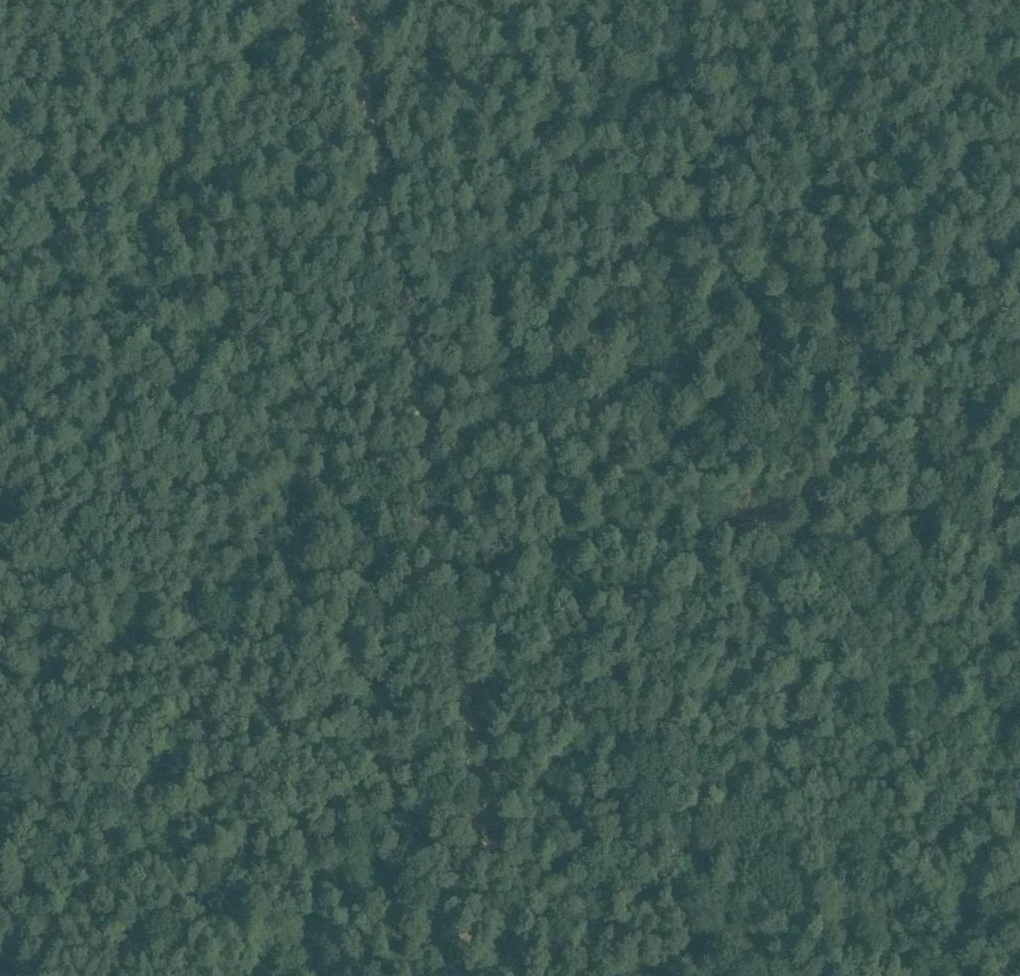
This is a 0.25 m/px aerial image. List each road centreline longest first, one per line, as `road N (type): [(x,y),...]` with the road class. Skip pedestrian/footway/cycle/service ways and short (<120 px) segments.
road 1 (track): [(241,975),(18,711),(0,671)]

